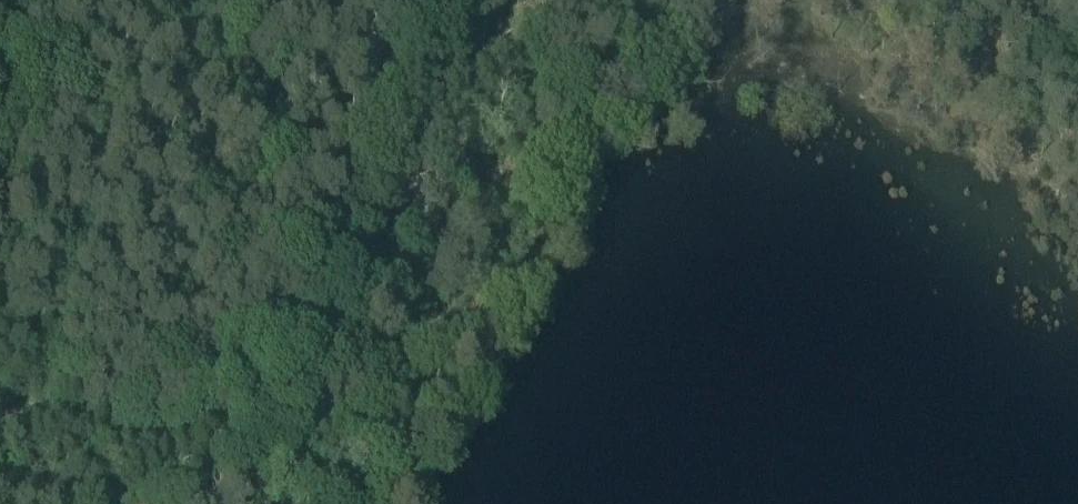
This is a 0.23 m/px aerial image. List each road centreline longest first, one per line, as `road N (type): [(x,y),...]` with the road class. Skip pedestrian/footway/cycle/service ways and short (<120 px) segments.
road 1 (track): [(145,438),(217,438),(266,424),(361,344),(381,306),(470,0)]
road 2 (track): [(361,344),(343,413),(404,485)]
road 3 (track): [(0,414),(145,438)]

